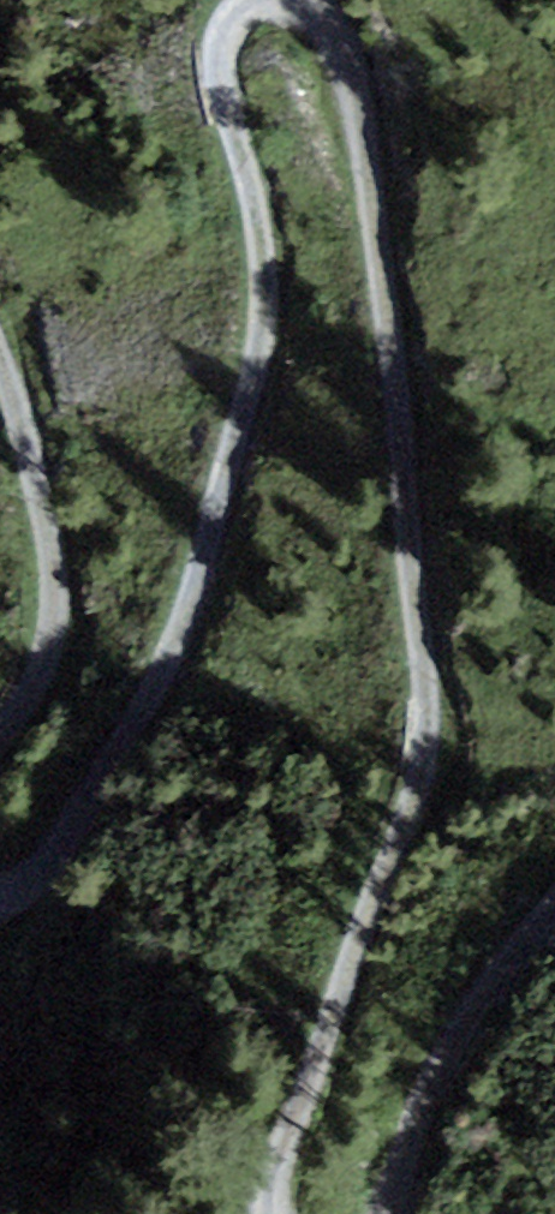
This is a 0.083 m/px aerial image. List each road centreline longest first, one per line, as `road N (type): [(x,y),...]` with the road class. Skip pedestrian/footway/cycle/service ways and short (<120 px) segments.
road 1 (track): [(0,904),(10,906),(65,861),(174,666),(270,392),(270,249),(221,71),(252,18),(299,4),(341,45),(399,363),(433,743),(275,1180),(279,1213)]
road 2 (track): [(0,376),(59,536),(52,659),(0,742)]
road 3 (track): [(396,1213),(430,1106),(554,928)]

